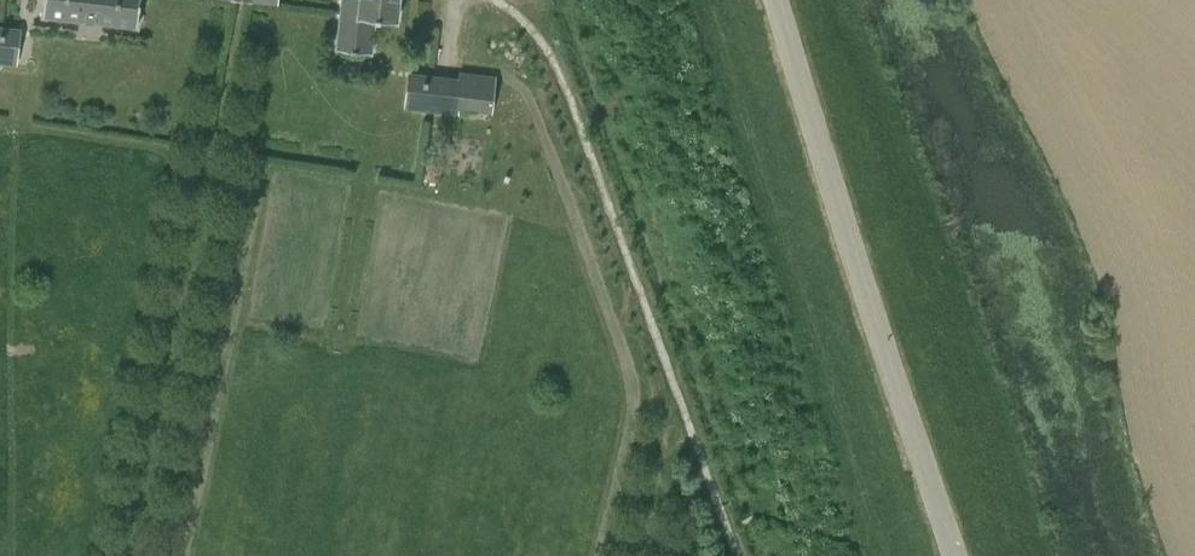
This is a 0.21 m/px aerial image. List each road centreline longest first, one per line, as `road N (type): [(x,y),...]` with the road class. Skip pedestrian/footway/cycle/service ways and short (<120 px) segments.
road 1 (track): [(490,0),(526,25),(569,92),(730,555)]
road 2 (unclassified): [(773,0),(950,555)]
road 3 (track): [(671,389),(642,555)]

